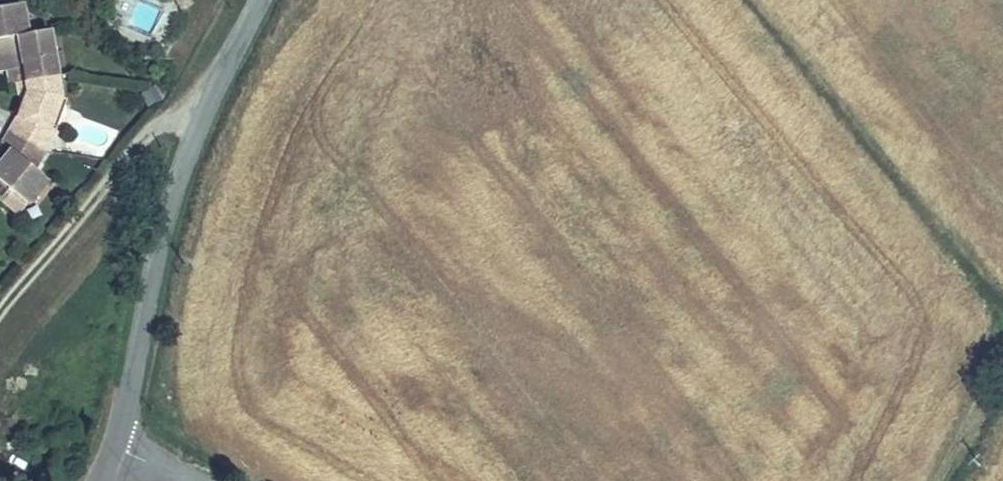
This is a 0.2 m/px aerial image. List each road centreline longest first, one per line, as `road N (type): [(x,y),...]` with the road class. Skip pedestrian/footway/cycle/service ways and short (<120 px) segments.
road 1 (unclassified): [(121,453),(158,251),(197,124),(259,0)]

